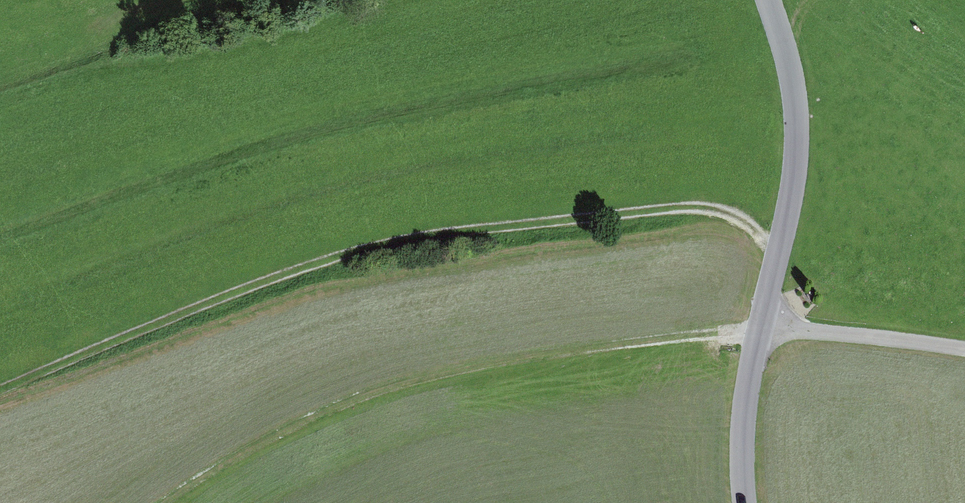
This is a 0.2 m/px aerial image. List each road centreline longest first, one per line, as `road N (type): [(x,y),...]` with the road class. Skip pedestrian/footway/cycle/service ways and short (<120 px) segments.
road 1 (track): [(0,393),(221,300),(391,248),(718,209),(744,220),(778,253)]
road 2 (residential): [(770,0),(799,112),(794,182),(746,394),(745,502)]
road 3 (track): [(759,331),(517,358),(386,385),(268,441)]
road 4 (track): [(759,331),(964,351)]

